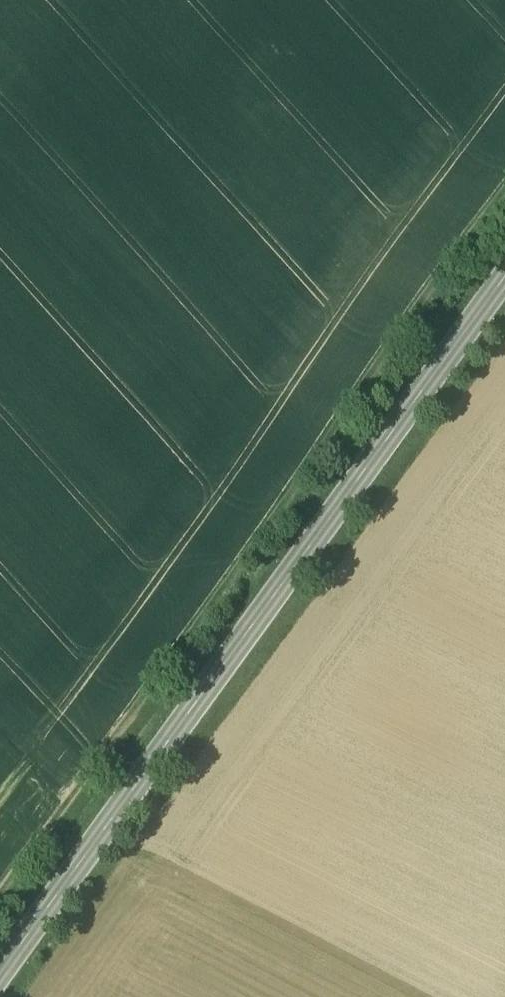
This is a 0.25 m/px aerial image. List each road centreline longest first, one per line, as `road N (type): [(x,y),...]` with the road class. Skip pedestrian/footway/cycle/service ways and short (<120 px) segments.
road 1 (track): [(504,225),(0,925)]
road 2 (secondary): [(7,996),(504,309)]

